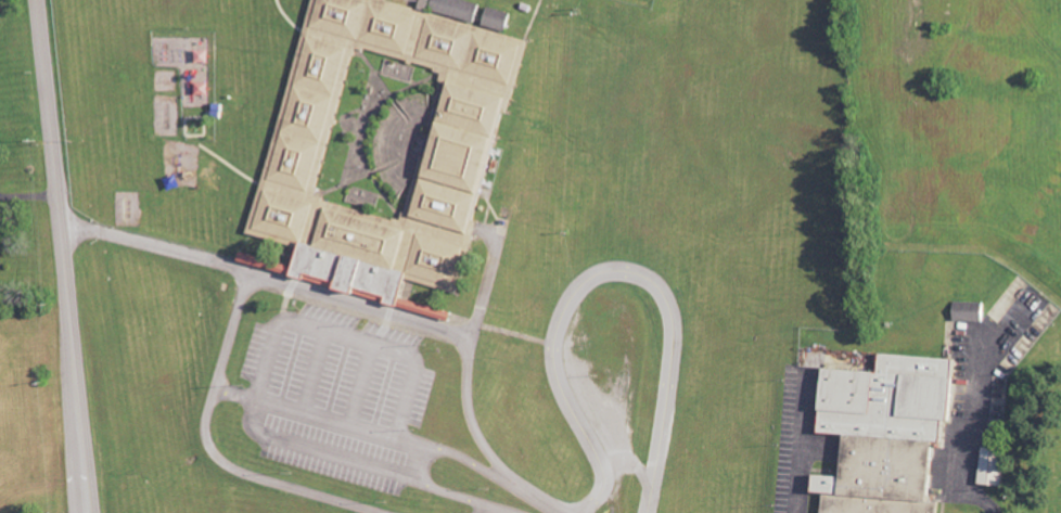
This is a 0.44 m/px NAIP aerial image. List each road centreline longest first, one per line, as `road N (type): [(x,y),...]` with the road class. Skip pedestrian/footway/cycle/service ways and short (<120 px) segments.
road 1 (residential): [(89,512),(41,0)]

